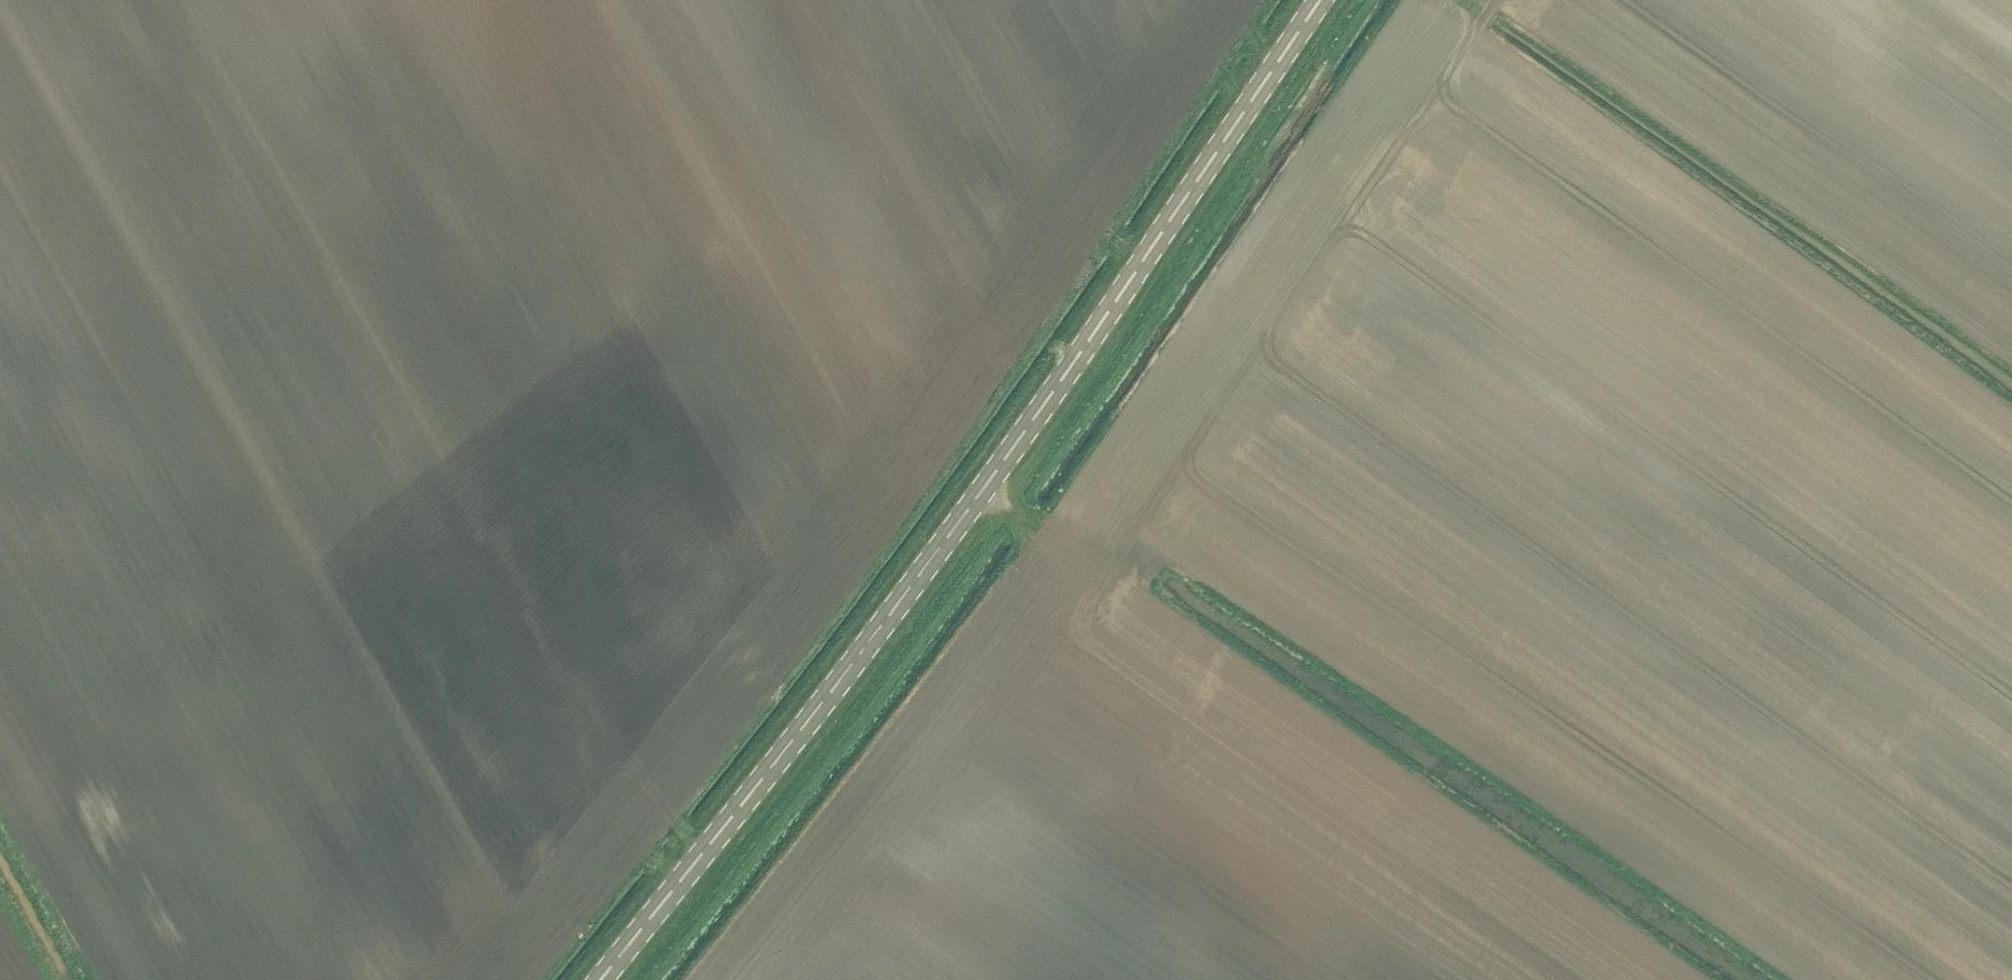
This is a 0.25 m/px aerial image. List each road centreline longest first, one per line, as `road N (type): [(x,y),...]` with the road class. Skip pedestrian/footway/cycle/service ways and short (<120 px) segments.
road 1 (secondary): [(598,979),(1037,416),(1319,0)]

